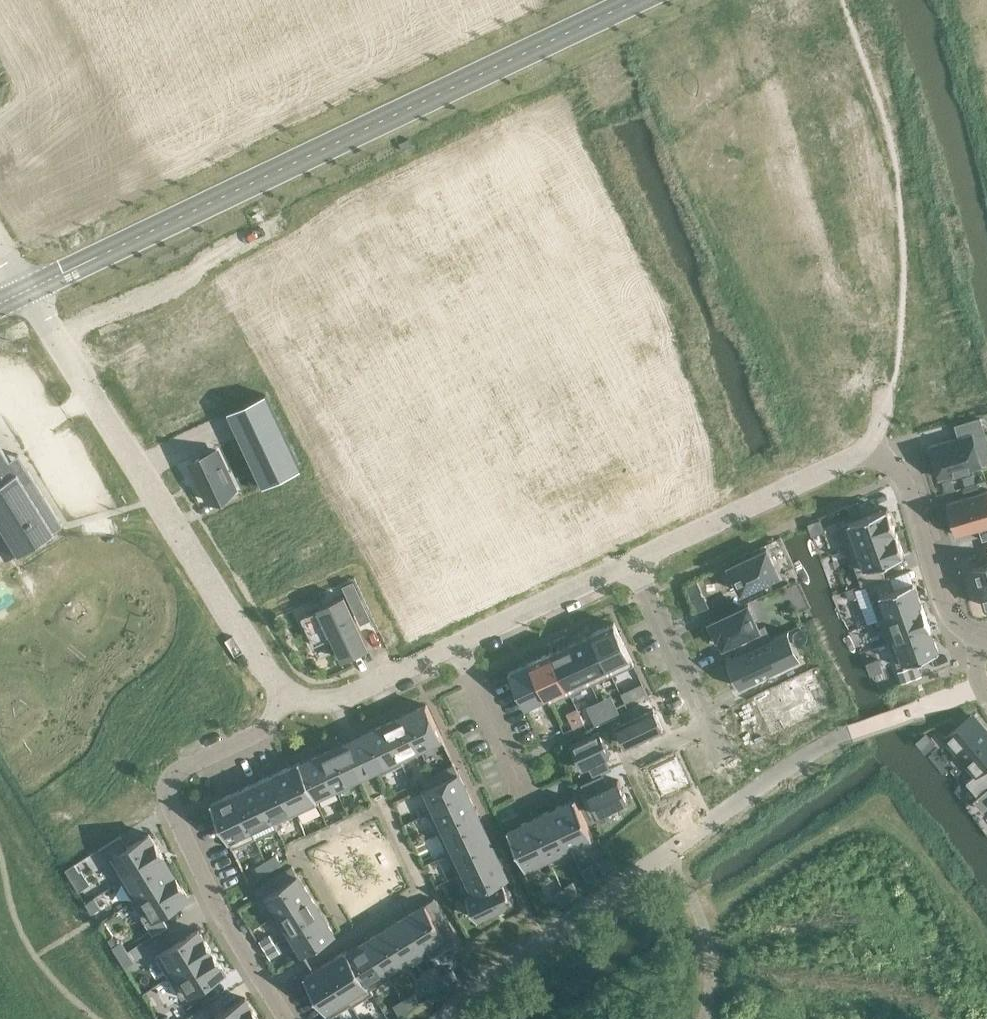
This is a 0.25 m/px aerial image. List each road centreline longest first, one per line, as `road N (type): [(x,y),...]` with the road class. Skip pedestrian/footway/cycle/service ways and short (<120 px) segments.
road 1 (residential): [(241,243),(744,0)]
road 2 (residential): [(764,0),(890,420),(880,450)]
road 3 (residential): [(335,700),(421,889),(264,988)]
road 4 (residential): [(264,988),(177,817),(170,782),(179,770),(257,732),(285,695)]
road 5 (unclassified): [(444,1018),(744,794)]
road 6 (residential): [(241,243),(389,519)]
road 7 (unclassified): [(58,338),(217,598)]
road 8 (residential): [(640,563),(880,450)]
road 9 (residential): [(640,563),(744,794)]
road 10 (residential): [(979,638),(953,624),(906,474),(880,450)]
road 11 (residential): [(58,338),(241,243)]
road 12 (residential): [(456,645),(640,563)]
road 13 (residential): [(217,598),(389,519)]
road 14 (residential): [(456,645),(532,802)]
road 15 (residential): [(389,519),(456,645)]
road 16 (residential): [(335,700),(456,645)]

